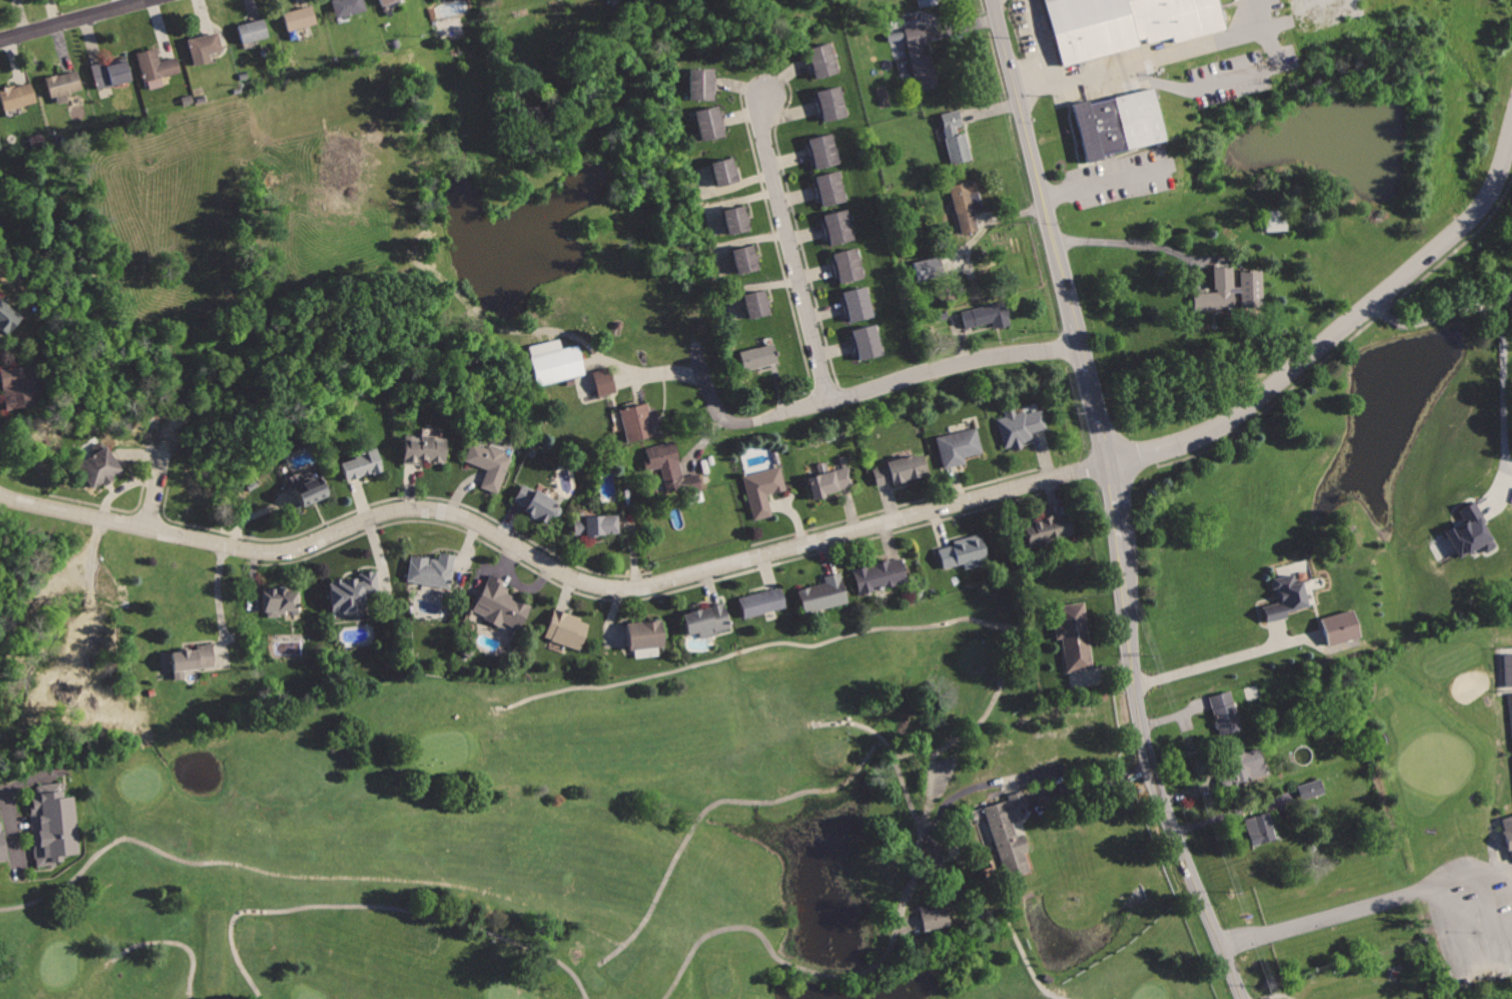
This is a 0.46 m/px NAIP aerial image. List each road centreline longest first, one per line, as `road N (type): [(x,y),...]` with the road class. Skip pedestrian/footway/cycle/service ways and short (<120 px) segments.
road 1 (residential): [(1106,465),(617,590),(436,508),(397,509),(294,548),(264,550),(0,493)]
road 2 (tertiary): [(994,0),(1112,494),(1140,727),(1243,998)]
road 3 (residential): [(1106,465),(1212,433),(1478,219),(1497,190),(1511,132)]
road 4 (residential): [(1080,347),(948,367),(751,423),(717,409),(697,356)]
road 5 (residential): [(829,403),(764,132),(766,103)]
road 6 (residential): [(145,0),(0,40)]

